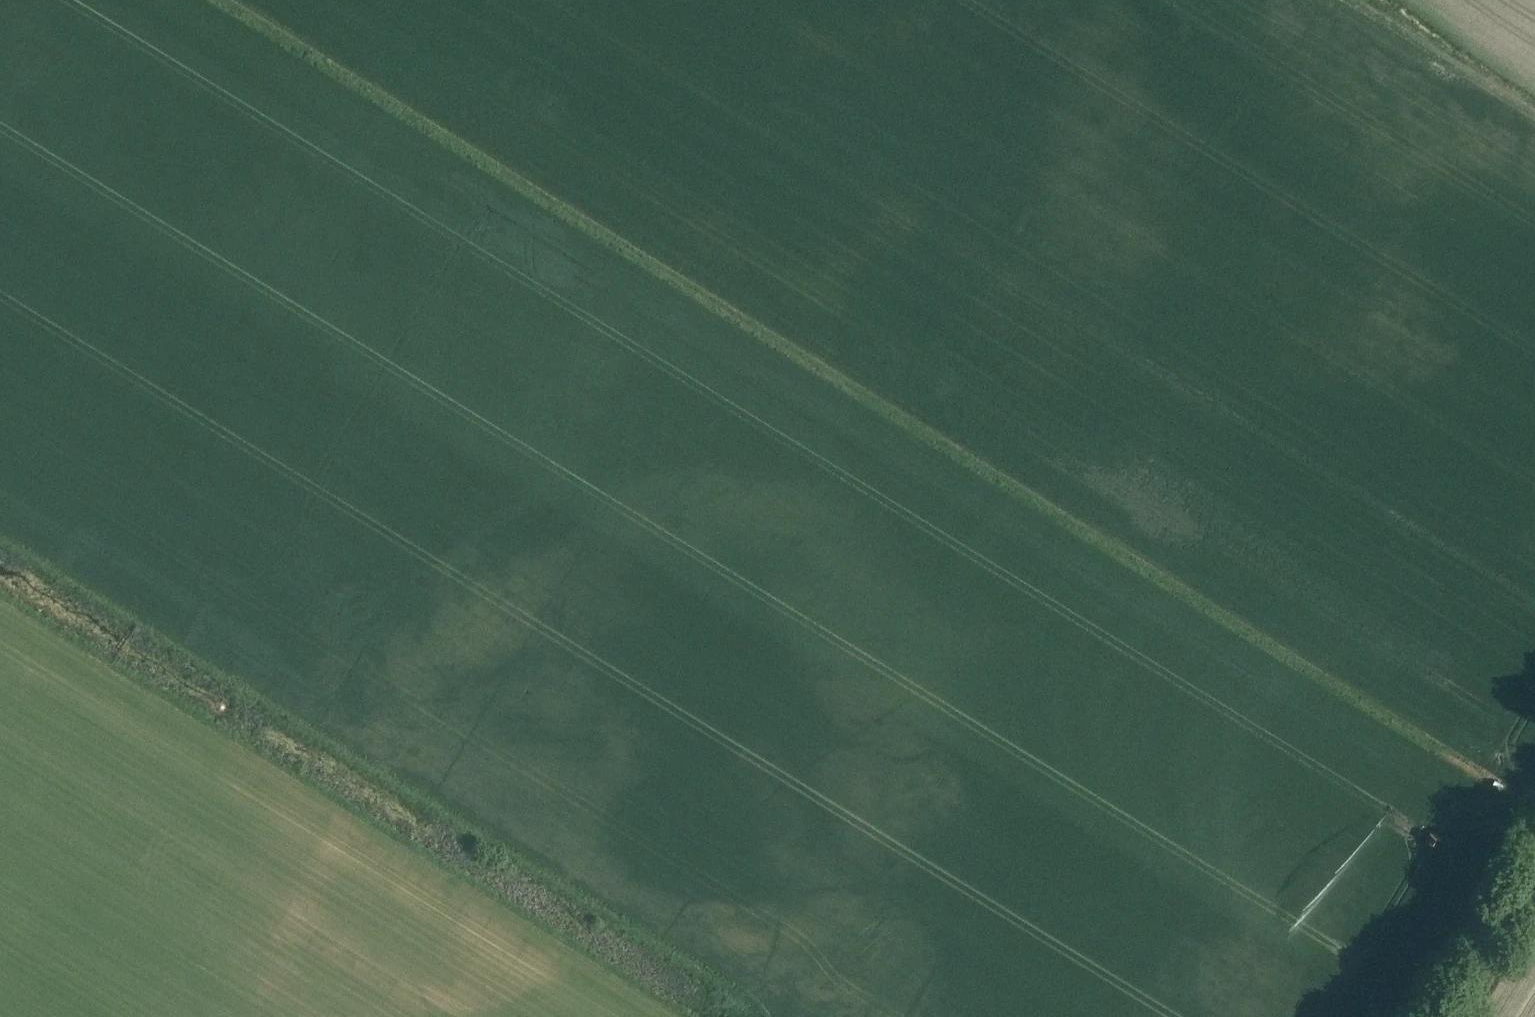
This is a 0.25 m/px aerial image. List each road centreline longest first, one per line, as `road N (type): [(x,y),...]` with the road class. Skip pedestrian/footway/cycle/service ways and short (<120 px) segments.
road 1 (track): [(1534,869),(1444,1016)]

